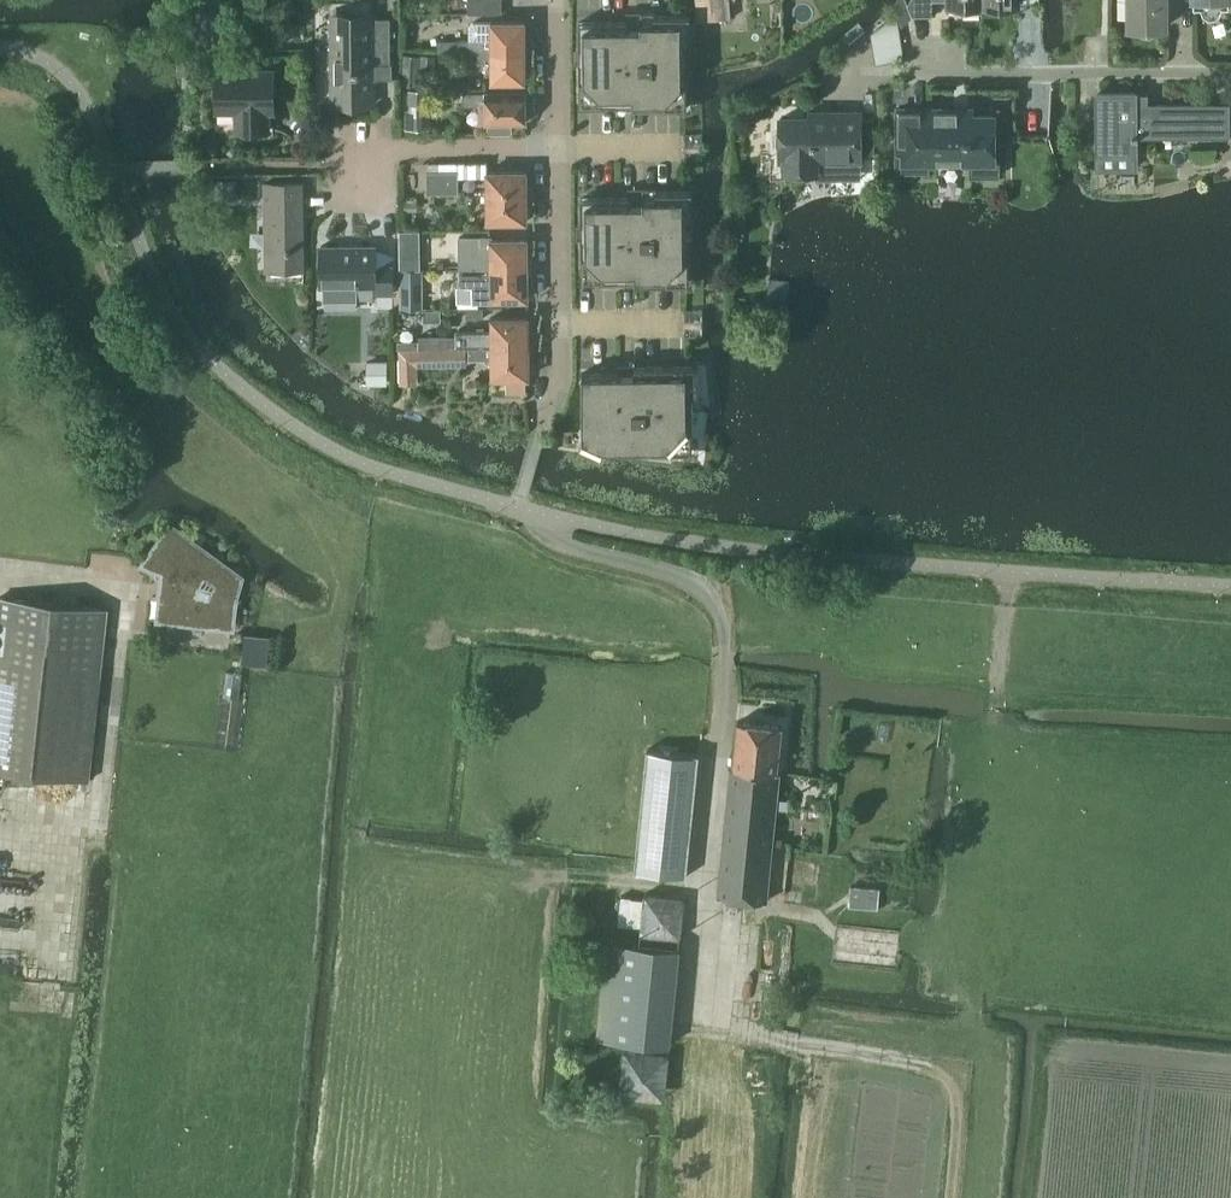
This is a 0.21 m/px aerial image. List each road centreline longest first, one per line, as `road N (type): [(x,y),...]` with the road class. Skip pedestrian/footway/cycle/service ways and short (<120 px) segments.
road 1 (track): [(948,1197),(961,1068),(692,1030),(716,756)]
road 2 (residential): [(931,72),(1230,74)]
road 3 (residential): [(358,165),(398,150),(558,149)]
road 4 (residential): [(559,325),(558,149)]
road 5 (residential): [(558,149),(557,0)]
road 6 (track): [(1007,572),(997,704)]

